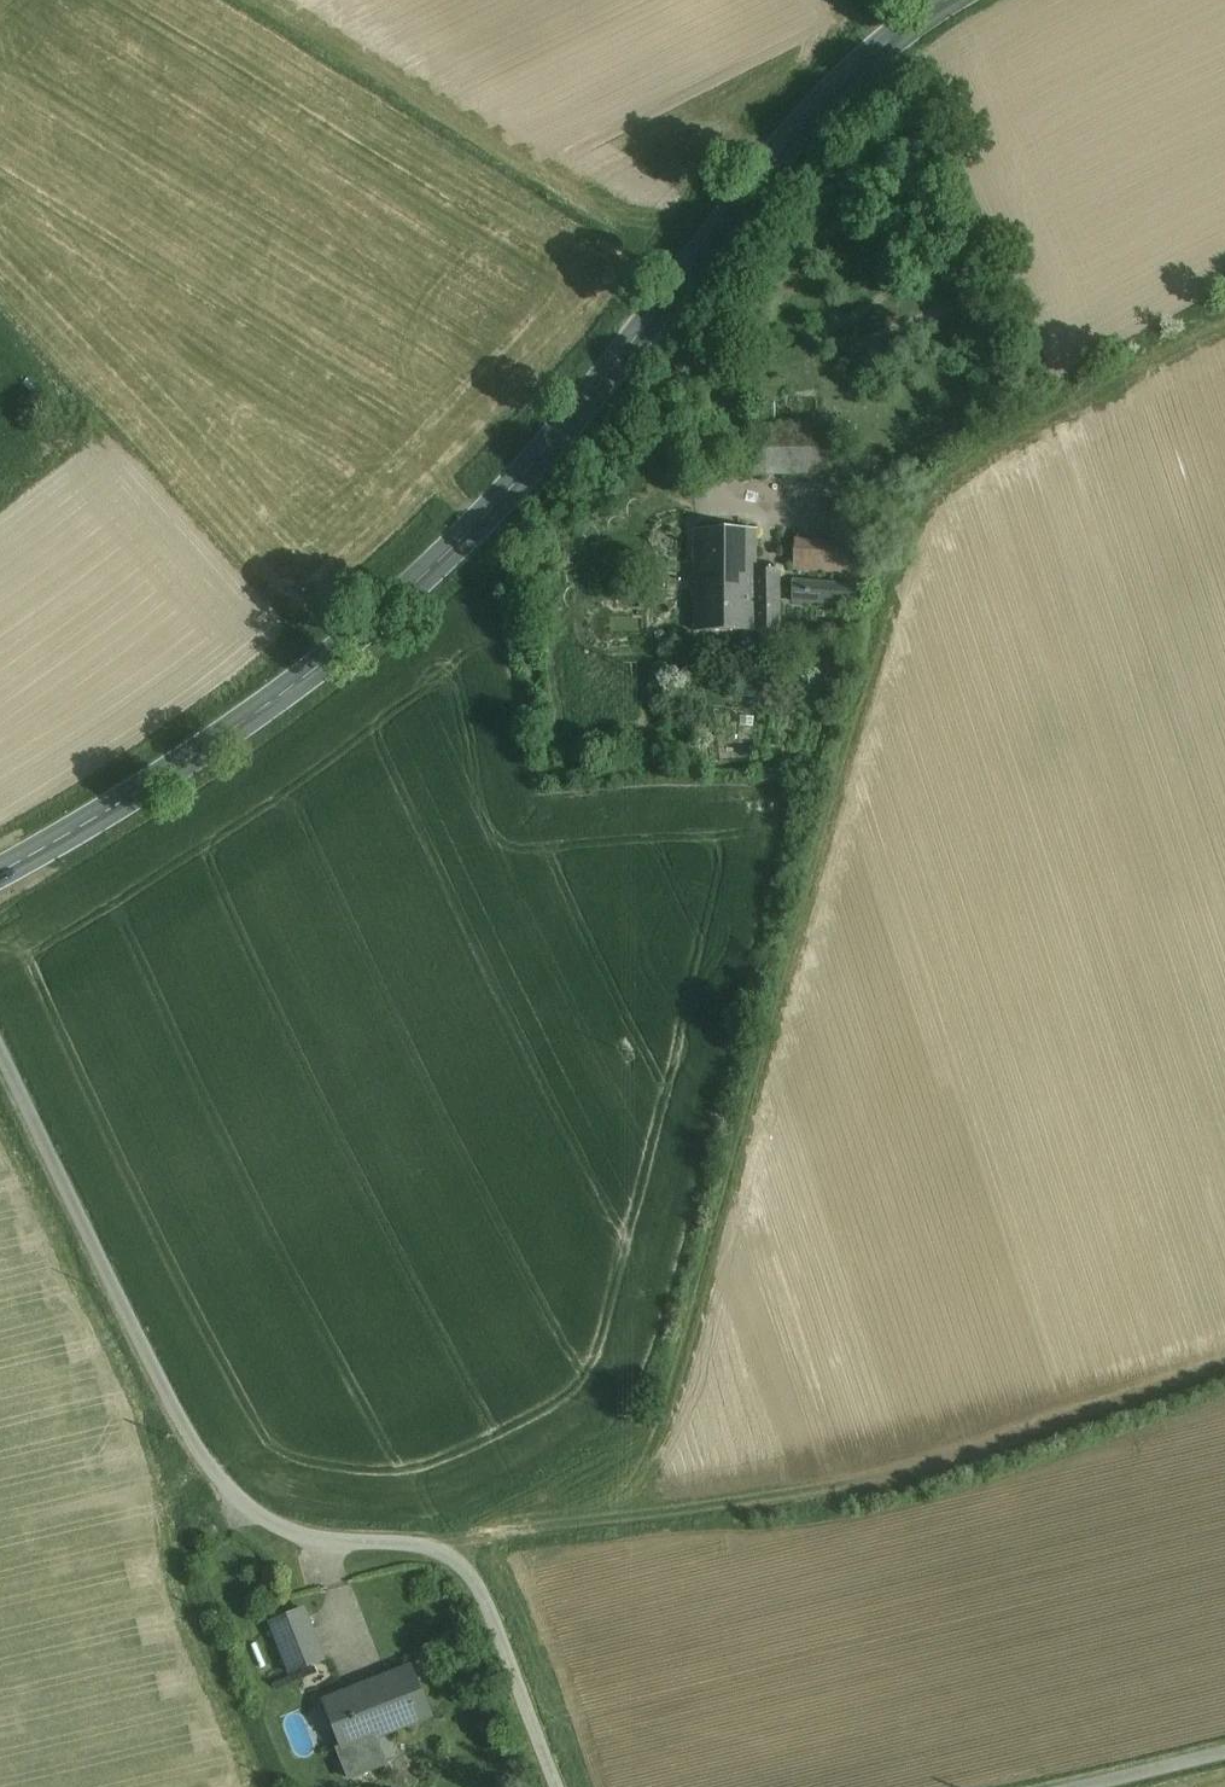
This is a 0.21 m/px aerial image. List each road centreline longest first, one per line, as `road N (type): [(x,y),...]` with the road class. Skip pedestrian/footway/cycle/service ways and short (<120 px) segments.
road 1 (secondary): [(947,0),(874,54),(805,123),(565,428),(369,629),(59,845),(0,874)]
road 2 (unclassified): [(561,1786),(493,1598),(471,1569),(445,1552),(354,1543),(268,1515),(204,1454),(0,1049)]
road 3 (unclassified): [(1224,1751),(1076,1786)]

